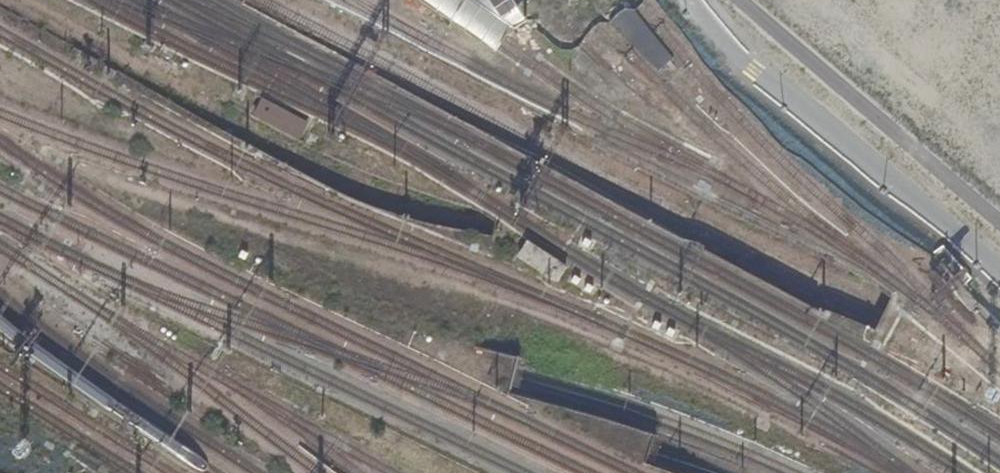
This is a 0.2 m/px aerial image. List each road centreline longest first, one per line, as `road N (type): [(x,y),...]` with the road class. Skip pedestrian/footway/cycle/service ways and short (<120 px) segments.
road 1 (residential): [(743,0),(999,223)]

